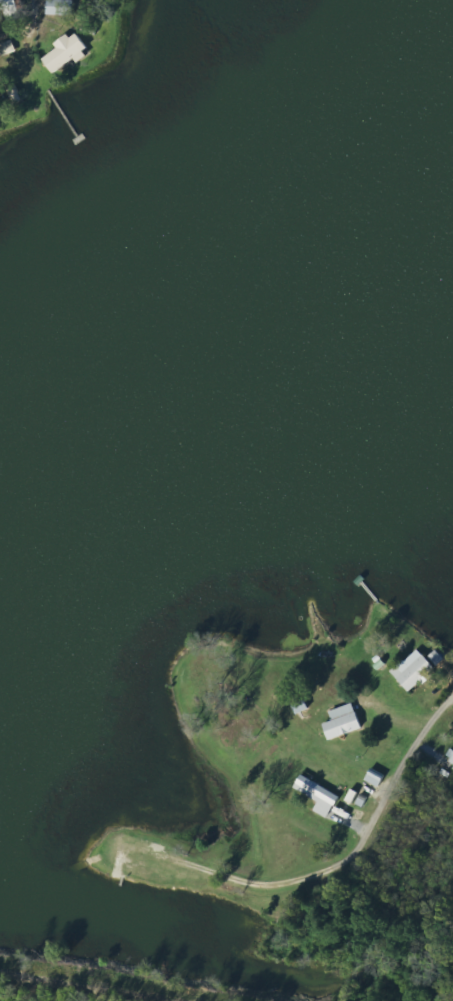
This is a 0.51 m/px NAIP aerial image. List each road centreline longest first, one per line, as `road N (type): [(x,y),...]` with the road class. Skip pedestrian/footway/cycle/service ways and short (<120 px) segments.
road 1 (residential): [(452,697),(346,860),(317,875),(262,887),(128,841),(116,856),(118,869)]

